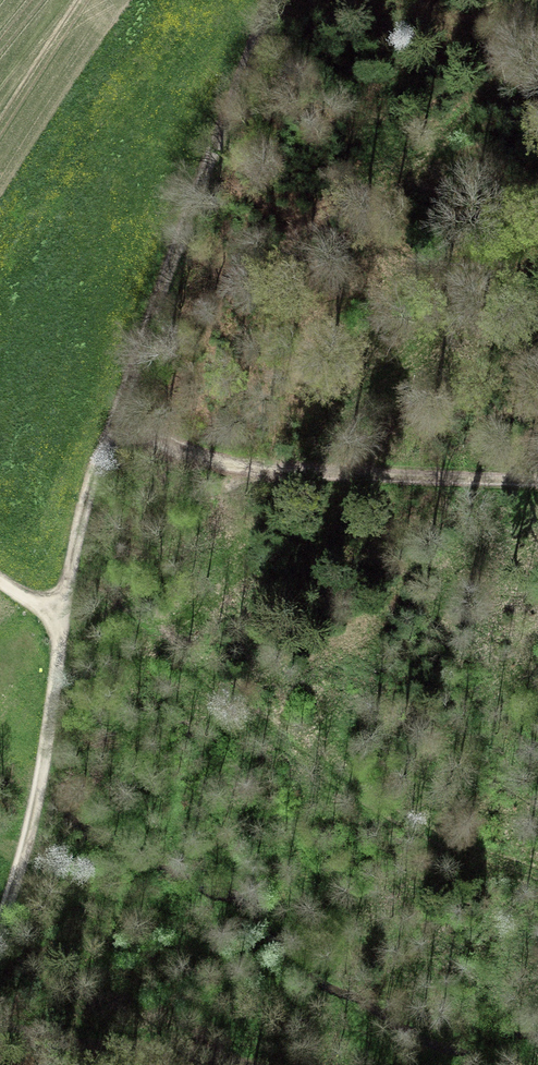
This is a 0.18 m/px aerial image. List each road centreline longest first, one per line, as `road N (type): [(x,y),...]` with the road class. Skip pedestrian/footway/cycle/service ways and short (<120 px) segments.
road 1 (track): [(272,0),(114,428),(59,615)]
road 2 (track): [(537,479),(226,462),(114,428)]
road 3 (track): [(59,615),(33,813),(0,924)]
road 4 (track): [(0,1024),(75,1046),(210,1064)]

